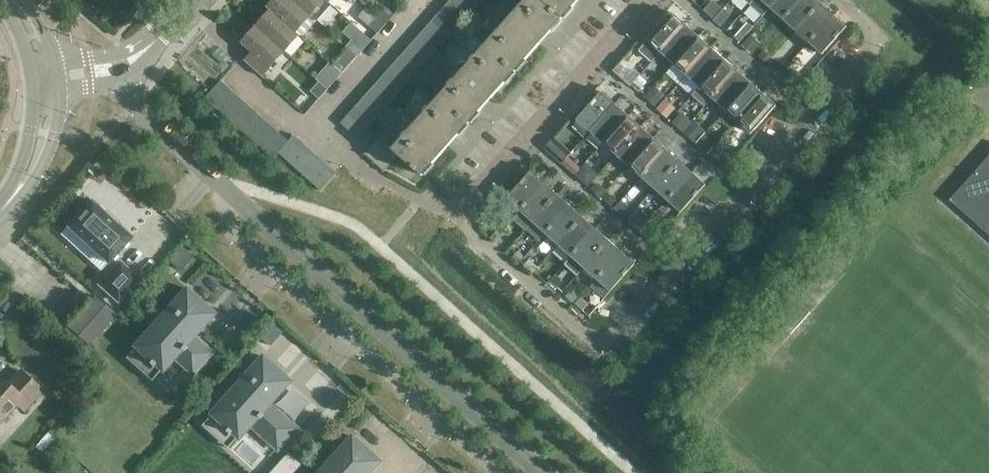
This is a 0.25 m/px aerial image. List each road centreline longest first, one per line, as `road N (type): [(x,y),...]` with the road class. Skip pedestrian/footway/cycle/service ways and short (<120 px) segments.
road 1 (residential): [(460,219),(602,353),(879,41),(834,0)]
road 2 (residential): [(541,472),(226,191)]
road 3 (residential): [(226,191),(227,228),(502,472)]
road 4 (residential): [(652,0),(460,219)]
road 5 (residential): [(226,191),(133,105),(123,78)]
road 6 (secondary): [(5,205),(50,147),(59,92)]

